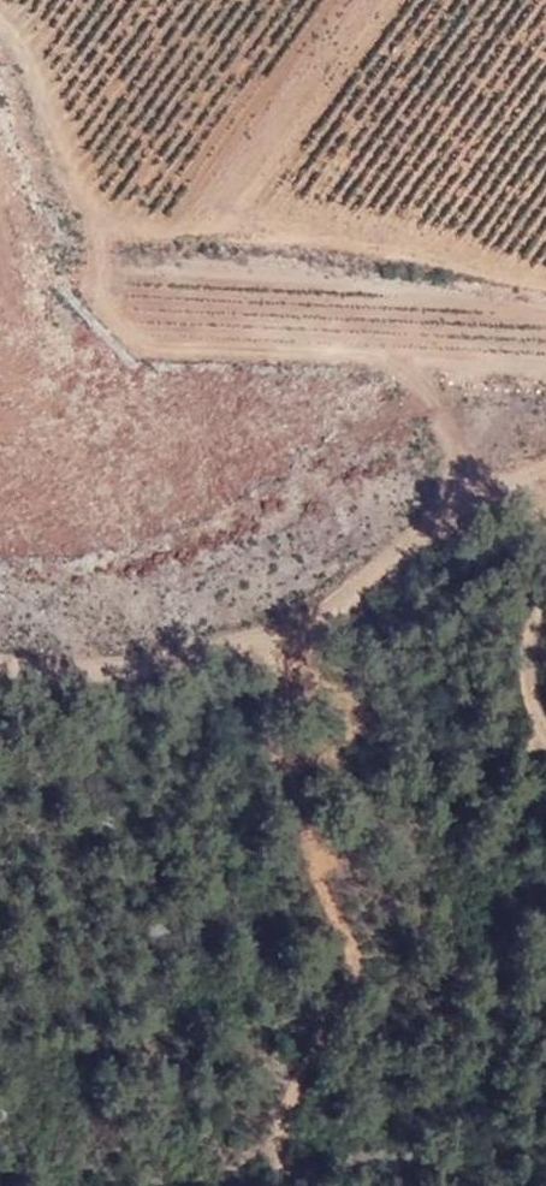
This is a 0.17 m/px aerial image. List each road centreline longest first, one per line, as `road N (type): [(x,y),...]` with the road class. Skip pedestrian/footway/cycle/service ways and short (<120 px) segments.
road 1 (track): [(453,495),(394,316),(141,299),(64,132),(0,20)]
road 2 (track): [(545,454),(453,495),(370,574),(366,608),(88,634),(0,617)]
road 3 (track): [(545,741),(531,670),(545,588)]

